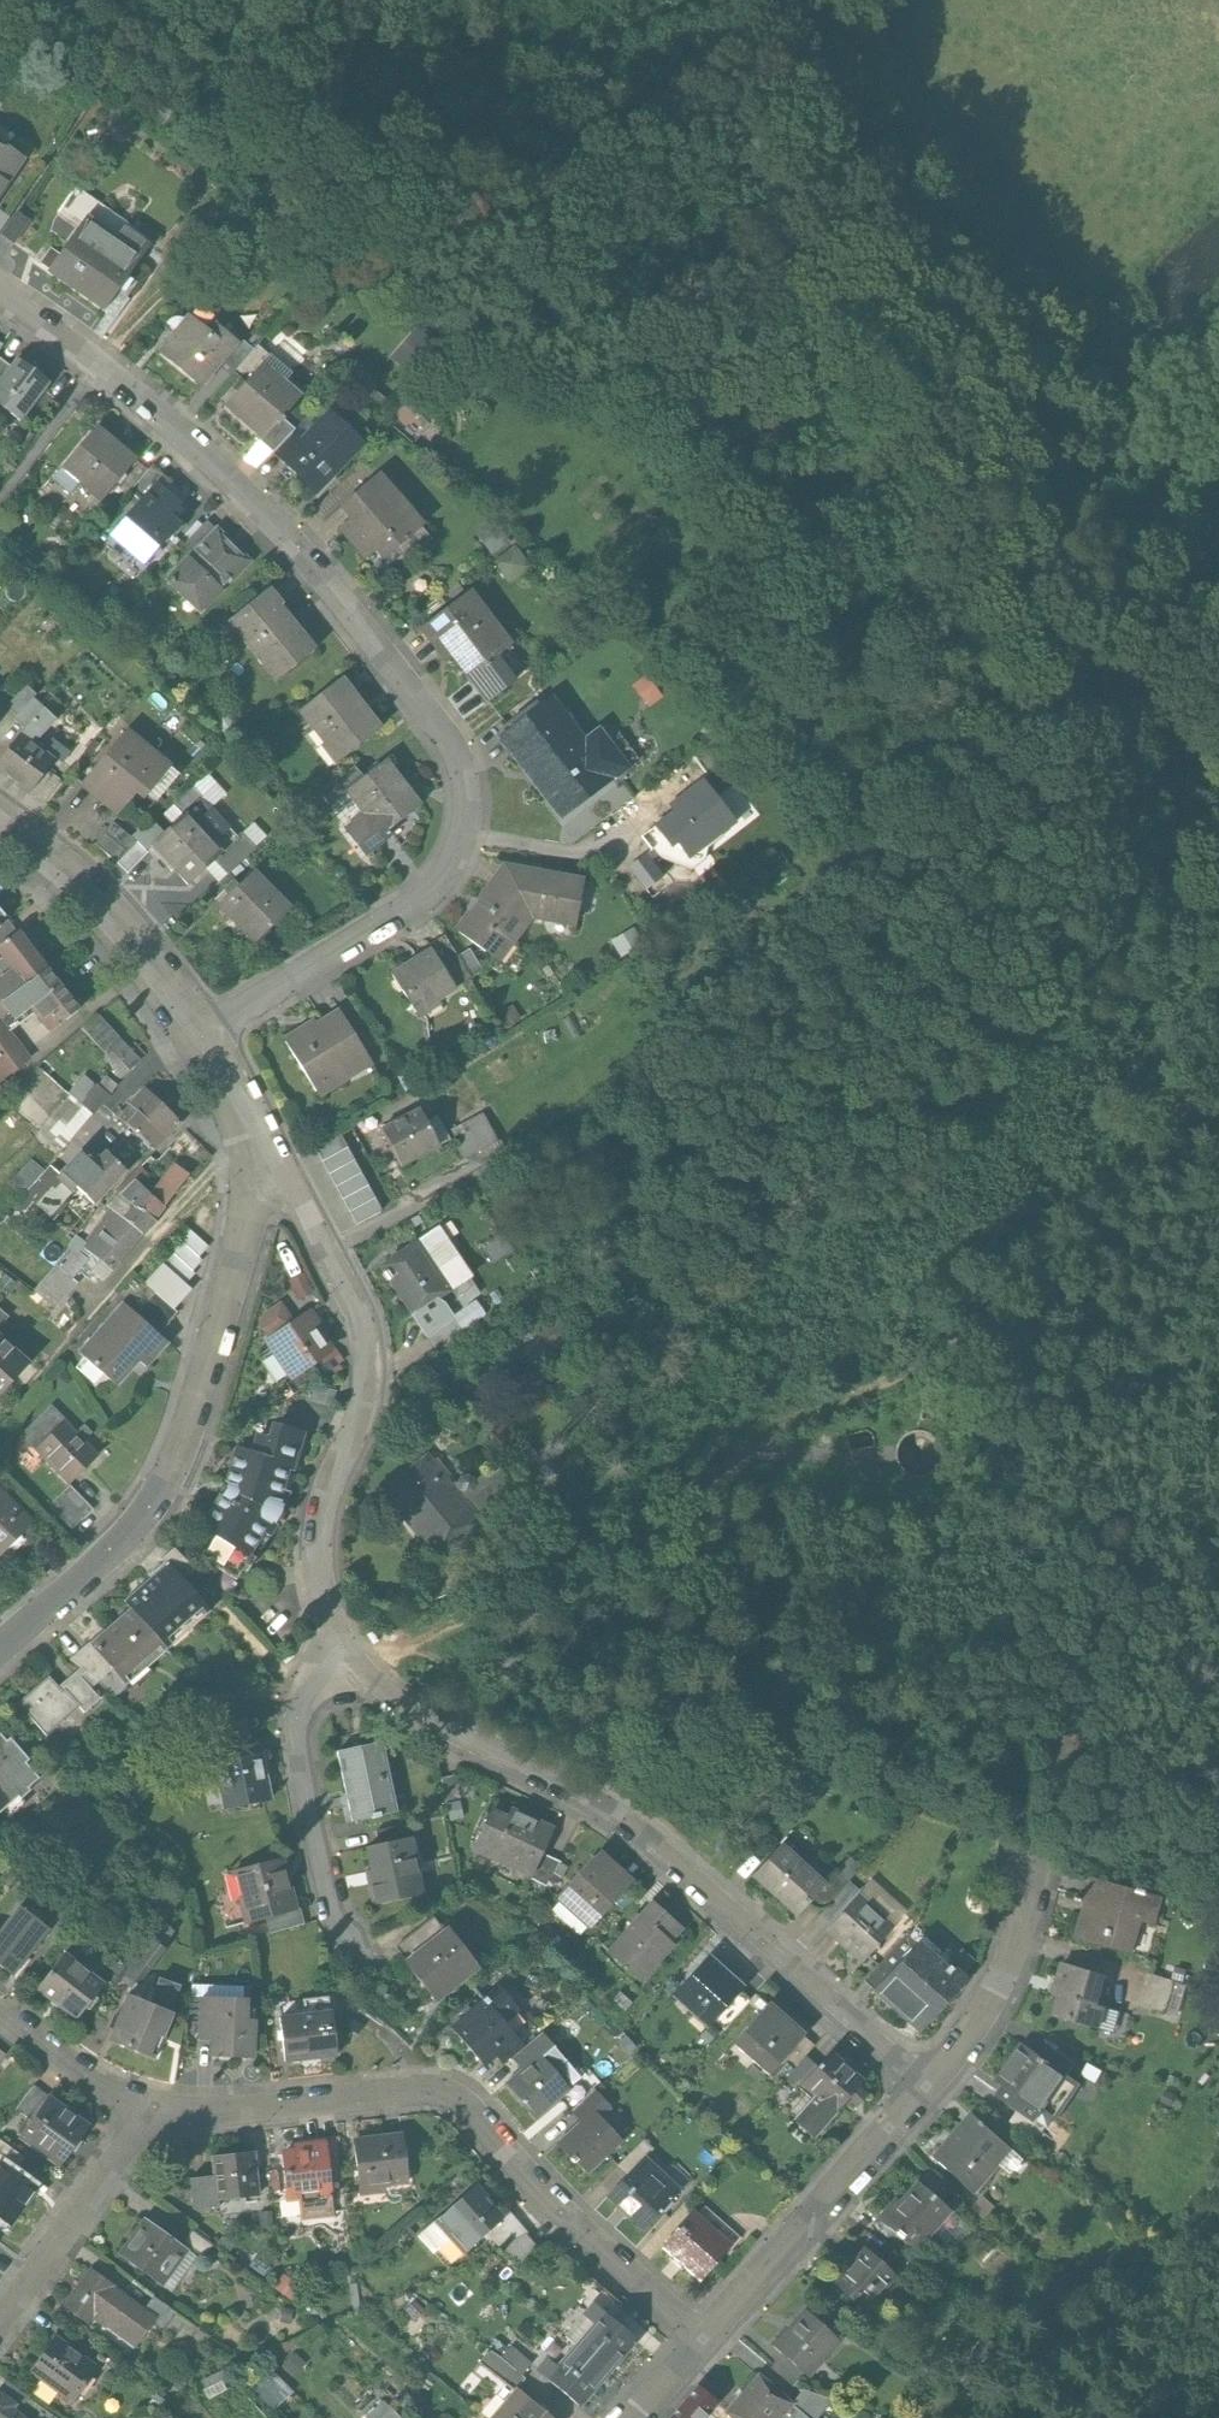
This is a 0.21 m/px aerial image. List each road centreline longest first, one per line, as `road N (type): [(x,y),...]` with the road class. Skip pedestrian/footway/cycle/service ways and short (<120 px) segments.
road 1 (residential): [(207,1024),(427,896),(458,849),(469,805),(455,746),(259,510),(99,363),(0,294)]
road 2 (track): [(1218,1798),(1183,1761),(1127,1735),(981,1690),(856,1683),(585,1703),(513,1695),(422,1646)]
road 3 (residential): [(930,2081),(684,1877),(368,1673)]
road 4 (residential): [(707,2343),(467,2106),(436,2094),(329,2106),(146,2107)]
road 5 (residential): [(254,1137),(249,1221),(201,1396),(164,1491),(100,1570),(0,1653)]
road 6 (residential): [(336,1628),(323,1570),(328,1503),(367,1381),(351,1287),(331,1249)]
road 7 (residential): [(707,2343),(930,2081)]
road 8 (residential): [(334,1924),(301,1723),(308,1677),(336,1628)]
road 9 (residential): [(207,1024),(144,941),(0,812)]
road 10 (residential): [(0,2319),(146,2107)]
road 11 (residential): [(930,2081),(993,1981),(1027,1873)]
road 12 (residential): [(492,1157),(331,1249)]
road 13 (residential): [(146,2107),(93,2087),(0,2010)]
road 14 (residential): [(331,1249),(254,1137)]
road 15 (residential): [(368,1673),(486,1614)]
road 16 (residential): [(254,1137),(207,1024)]

